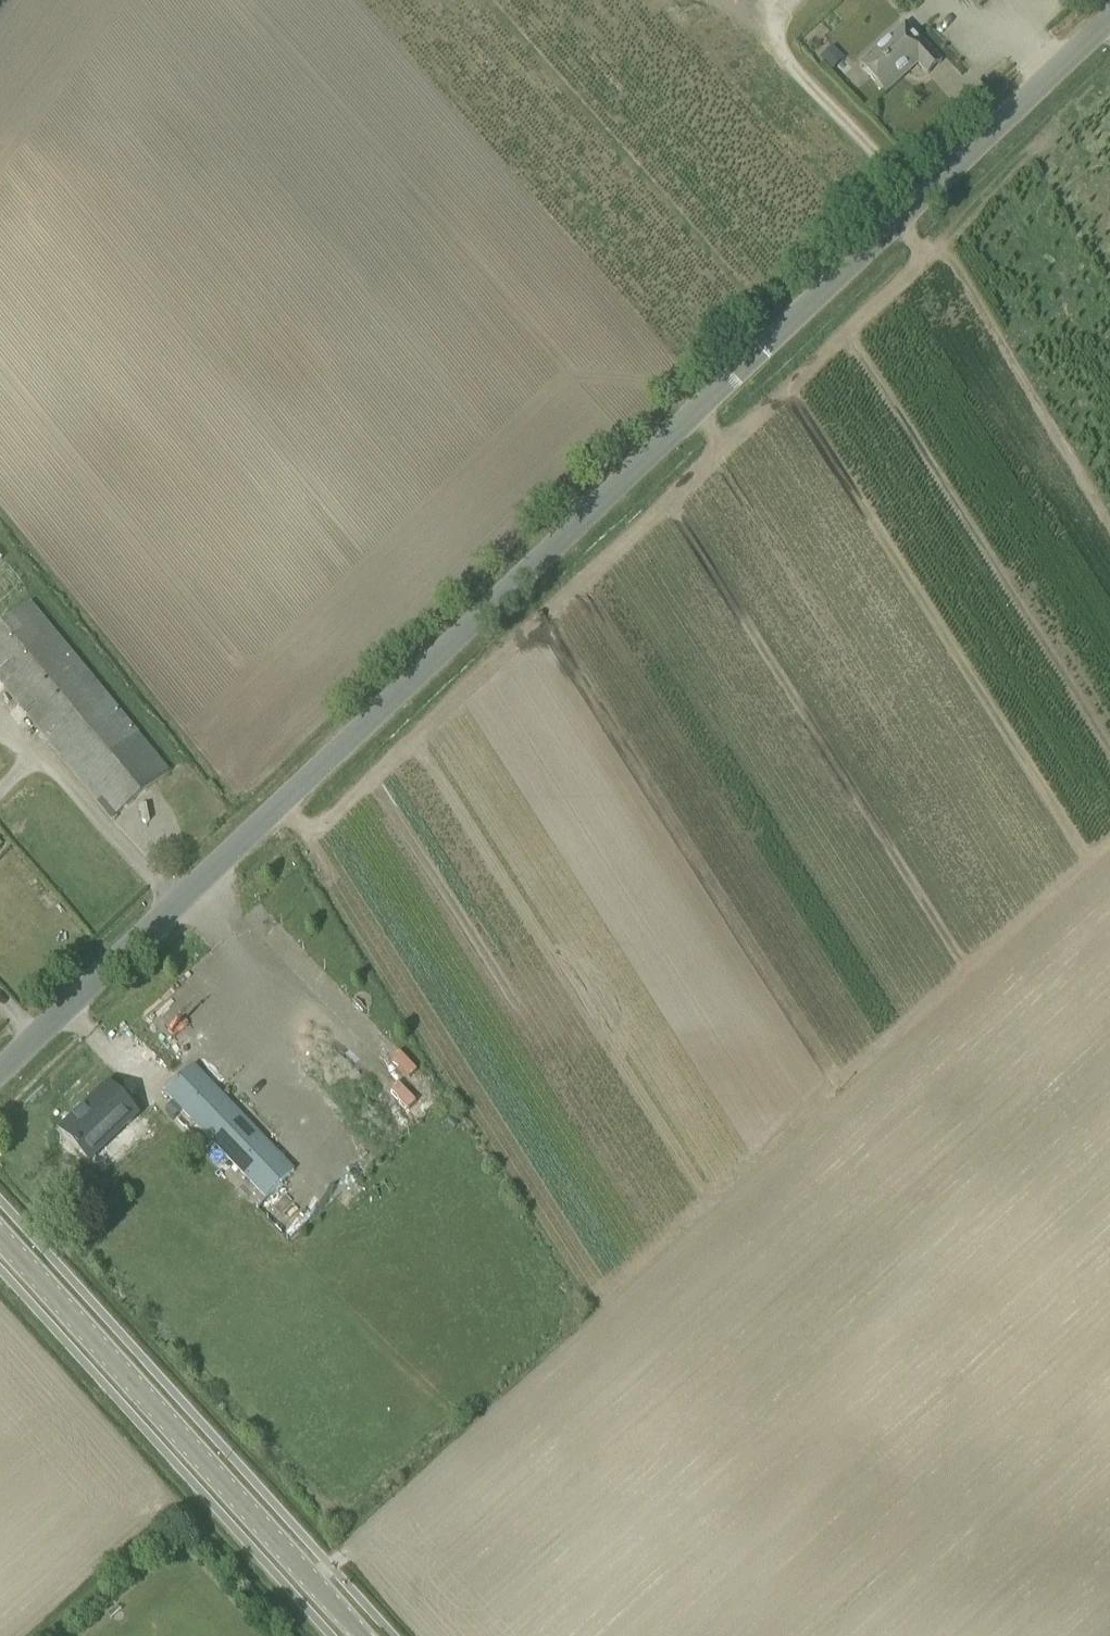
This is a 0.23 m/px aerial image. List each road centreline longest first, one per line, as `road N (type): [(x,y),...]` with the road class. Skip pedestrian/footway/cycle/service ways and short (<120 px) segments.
road 1 (unclassified): [(0,1070),(1109,16)]
road 2 (tertiary): [(362,1635),(0,1234)]

